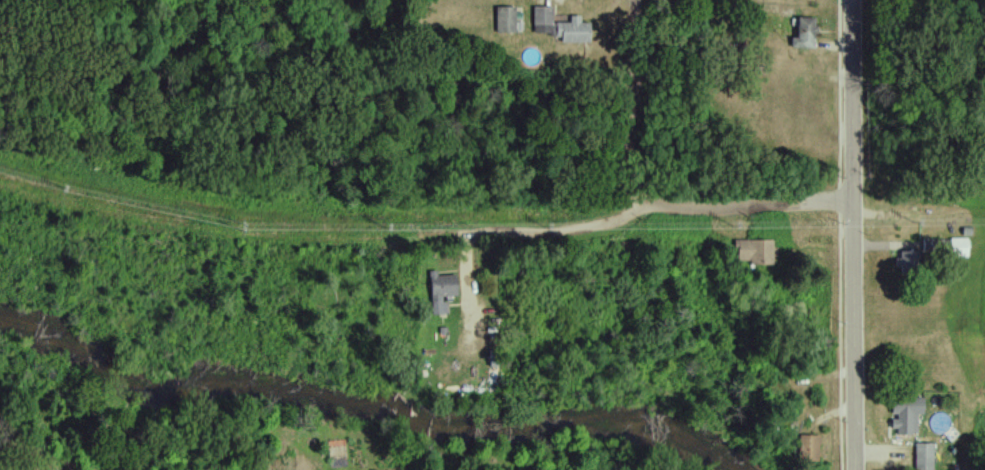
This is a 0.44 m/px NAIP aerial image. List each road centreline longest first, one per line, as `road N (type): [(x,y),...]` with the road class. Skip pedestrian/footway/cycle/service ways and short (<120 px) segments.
road 1 (tertiary): [(855,469),(852,0)]
road 2 (residential): [(853,201),(688,209),(647,200),(626,145),(634,0)]

